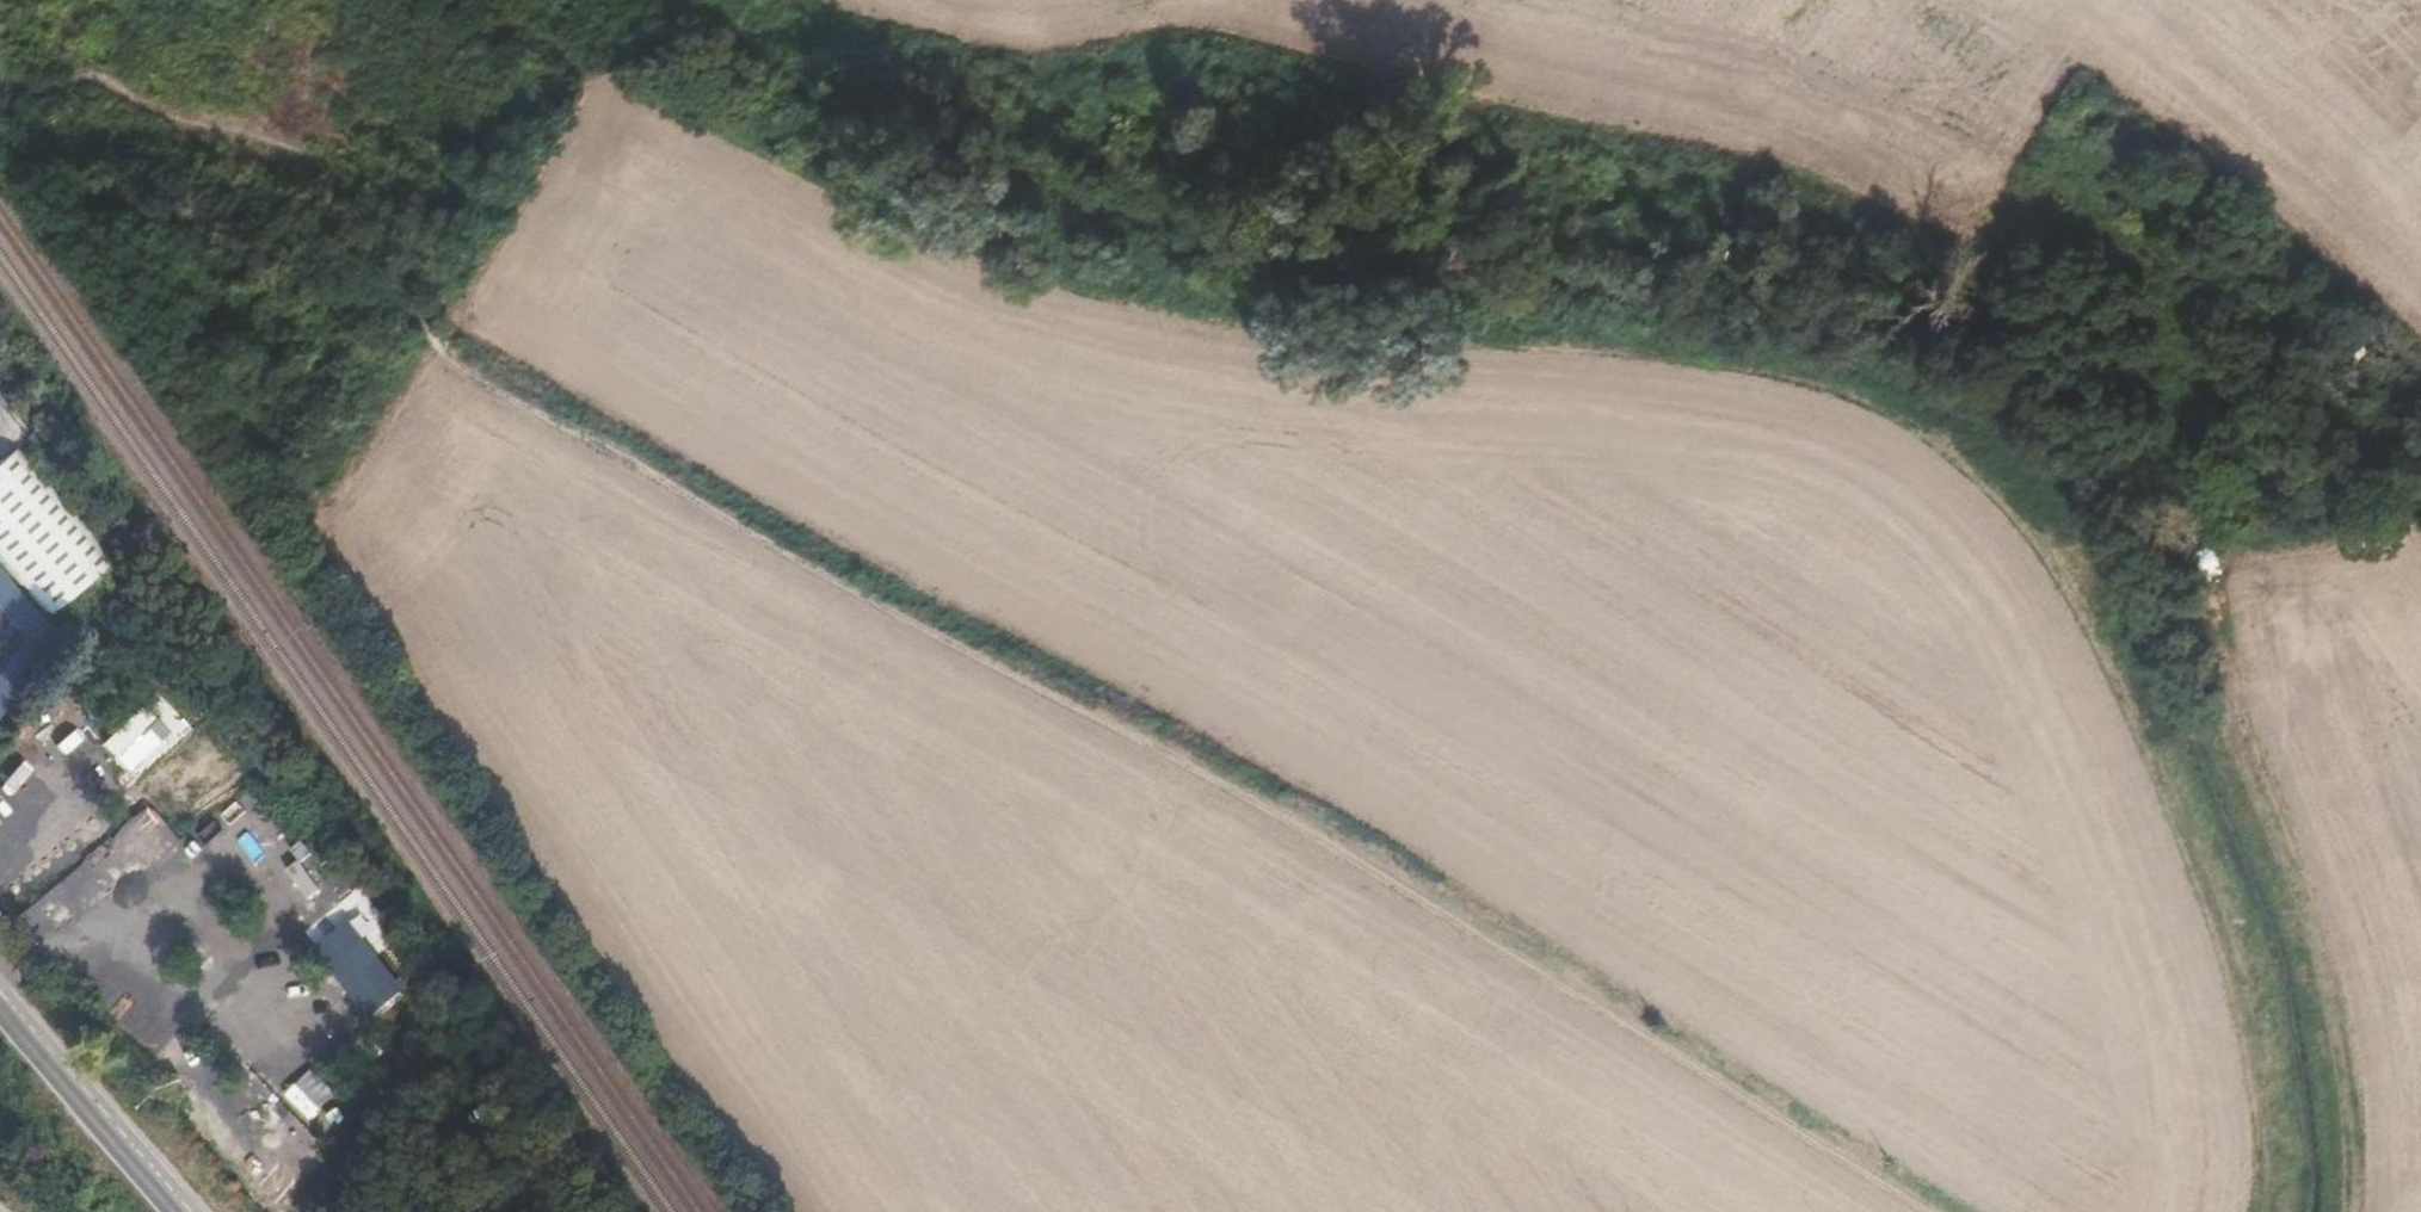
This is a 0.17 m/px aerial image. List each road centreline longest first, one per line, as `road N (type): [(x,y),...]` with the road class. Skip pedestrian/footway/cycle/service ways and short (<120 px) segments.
road 1 (track): [(1948,1211),(1349,839),(437,339),(75,183),(0,65)]
road 2 (track): [(2218,595),(2224,733),(2306,944),(2329,1044),(2340,1211)]
road 3 (secondary): [(175,1211),(0,1013)]

